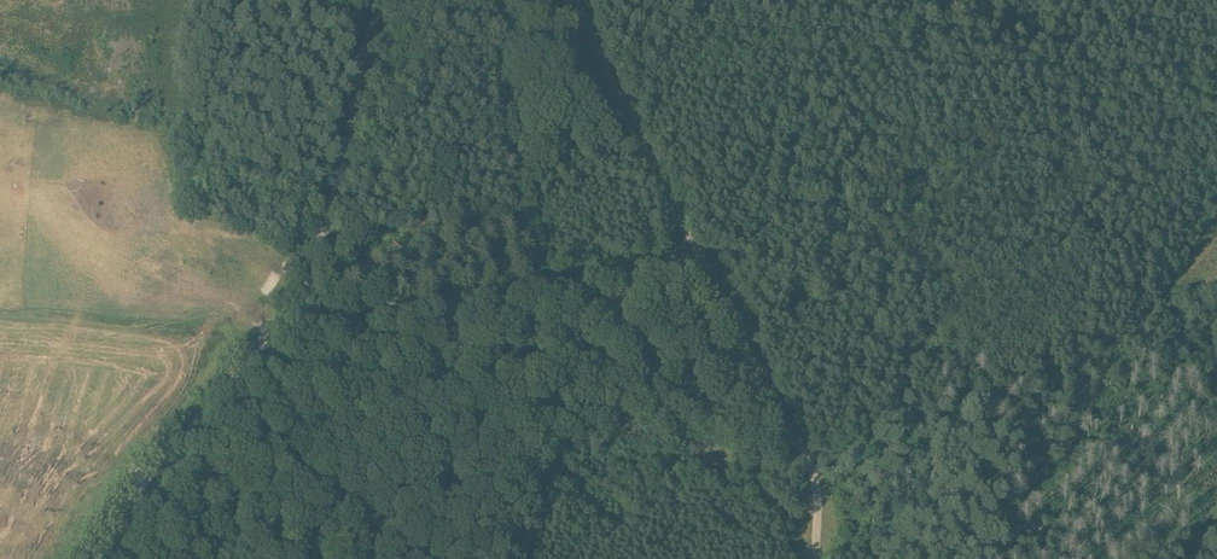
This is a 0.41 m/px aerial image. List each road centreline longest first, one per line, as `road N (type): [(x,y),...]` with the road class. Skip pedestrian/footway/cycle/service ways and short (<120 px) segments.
road 1 (track): [(575,0),(675,212),(815,476)]
road 2 (track): [(282,320),(422,305),(698,255)]

